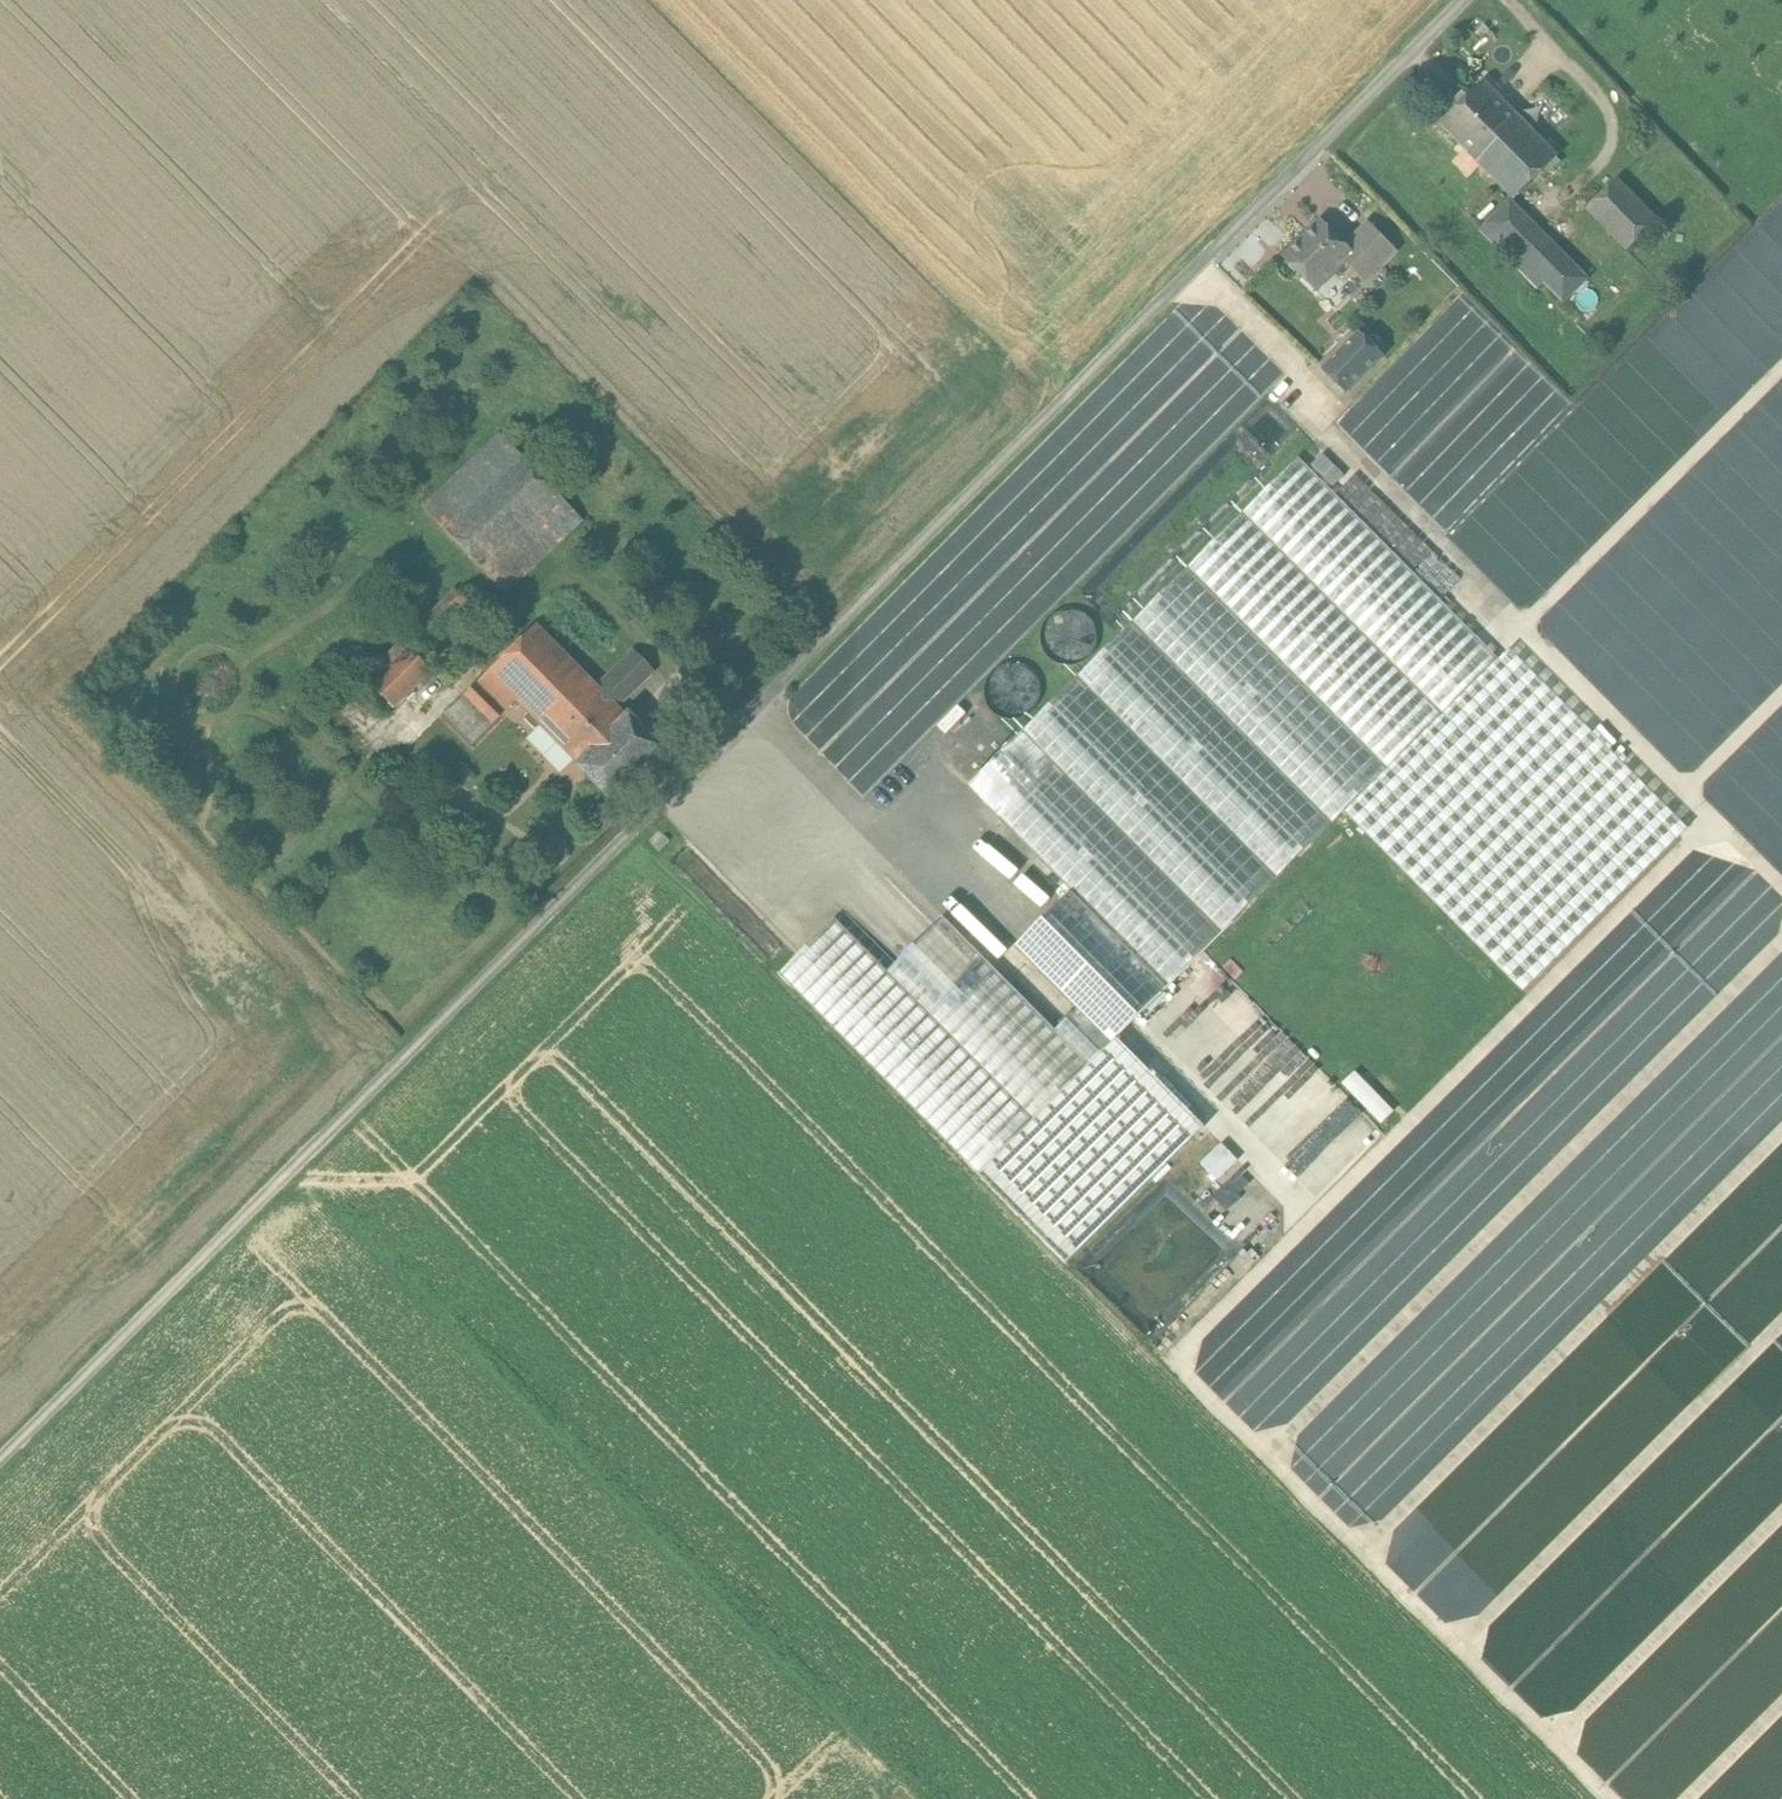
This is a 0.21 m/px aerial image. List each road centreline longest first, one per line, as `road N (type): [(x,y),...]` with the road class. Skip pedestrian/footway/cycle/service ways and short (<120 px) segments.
road 1 (track): [(0,1452),(1458,0)]
road 2 (track): [(749,704),(874,828),(968,857),(1018,902)]
road 3 (track): [(1509,0),(1609,104),(1613,120),(1605,166),(1550,208)]
road 4 (track): [(1187,267),(1327,401)]

